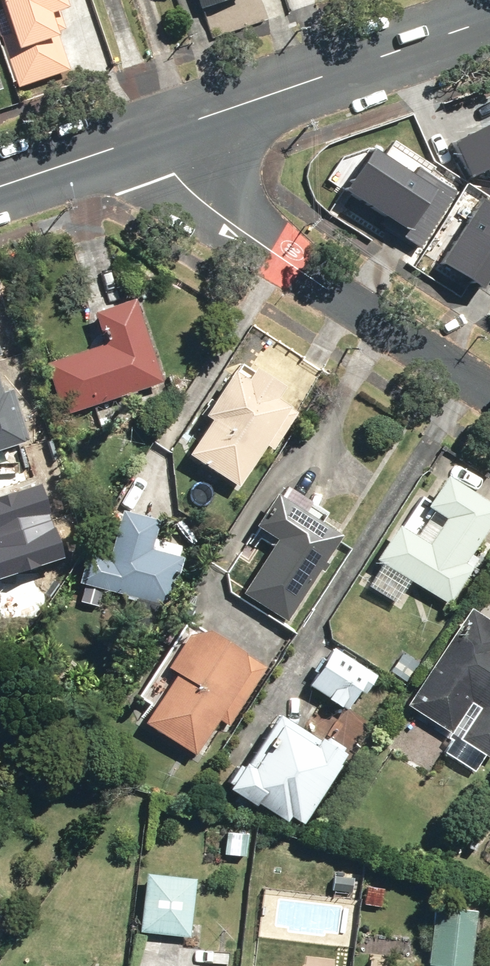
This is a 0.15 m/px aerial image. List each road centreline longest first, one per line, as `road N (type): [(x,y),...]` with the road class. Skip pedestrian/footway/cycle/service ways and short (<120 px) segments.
road 1 (residential): [(489,386),(215,213),(186,186),(159,137)]
road 2 (secondary): [(159,137),(489,22)]
road 3 (secondary): [(0,190),(159,137)]

